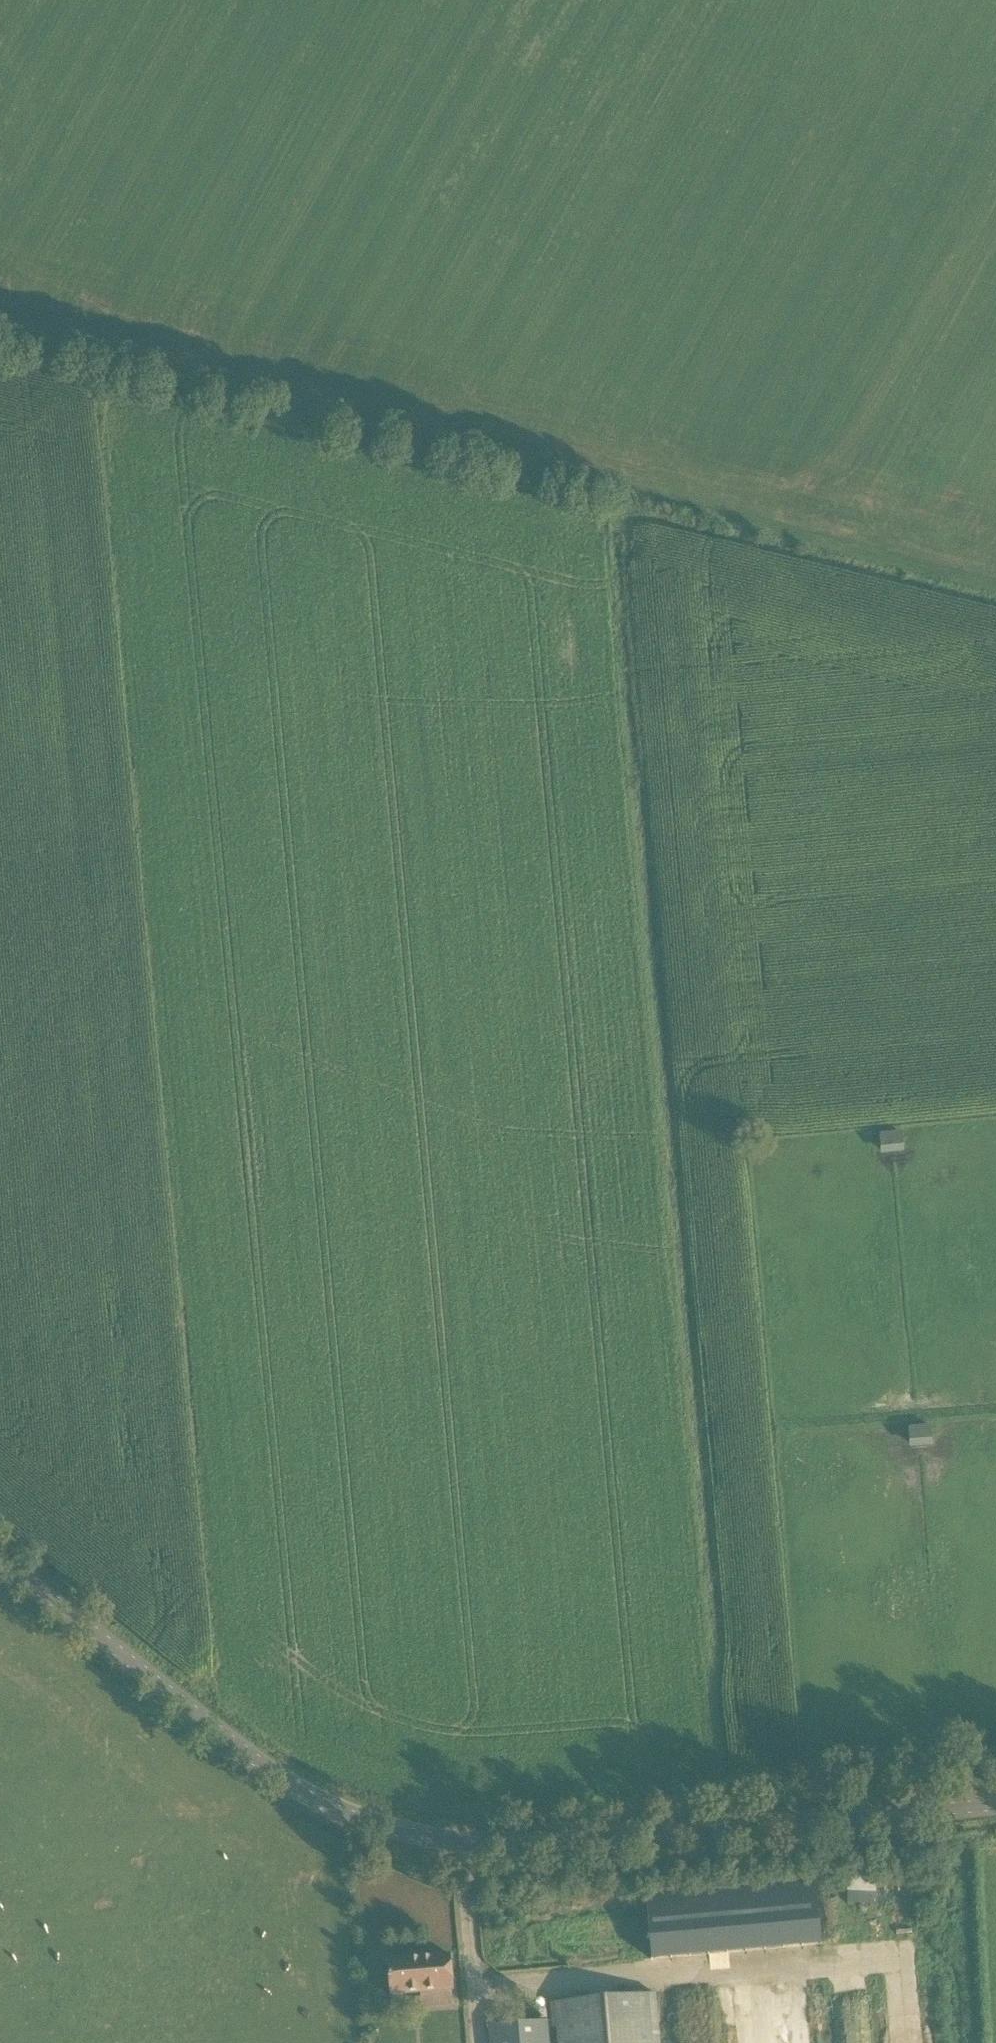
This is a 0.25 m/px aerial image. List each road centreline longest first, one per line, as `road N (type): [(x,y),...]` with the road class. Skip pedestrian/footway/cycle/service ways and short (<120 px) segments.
road 1 (unclassified): [(995,1806),(487,1843),(392,1829),(284,1783),(0,1558)]

